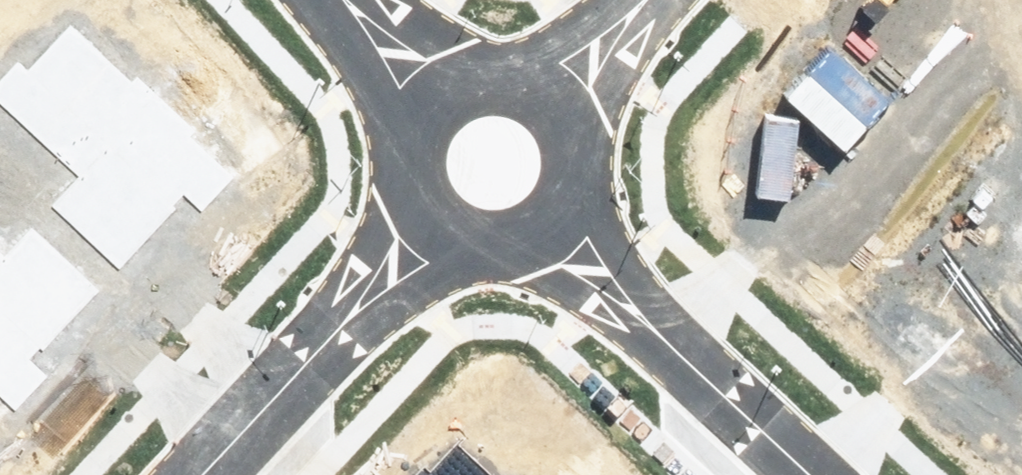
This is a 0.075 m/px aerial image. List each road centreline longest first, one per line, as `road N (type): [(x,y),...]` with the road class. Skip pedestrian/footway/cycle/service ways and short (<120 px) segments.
road 1 (residential): [(822,474),(549,222)]
road 2 (residential): [(428,220),(189,474)]
road 3 (residential): [(545,96),(571,135),(575,158),(563,203),(549,222)]
road 4 (residential): [(432,99),(342,0)]
road 5 (residential): [(428,220),(405,172),(406,145),(432,99)]
road 6 (residential): [(549,222),(527,237),(475,244),(428,220)]
road 7 (residential): [(628,0),(545,96)]
road 8 (residential): [(432,99),(476,77),(524,83),(545,96)]

